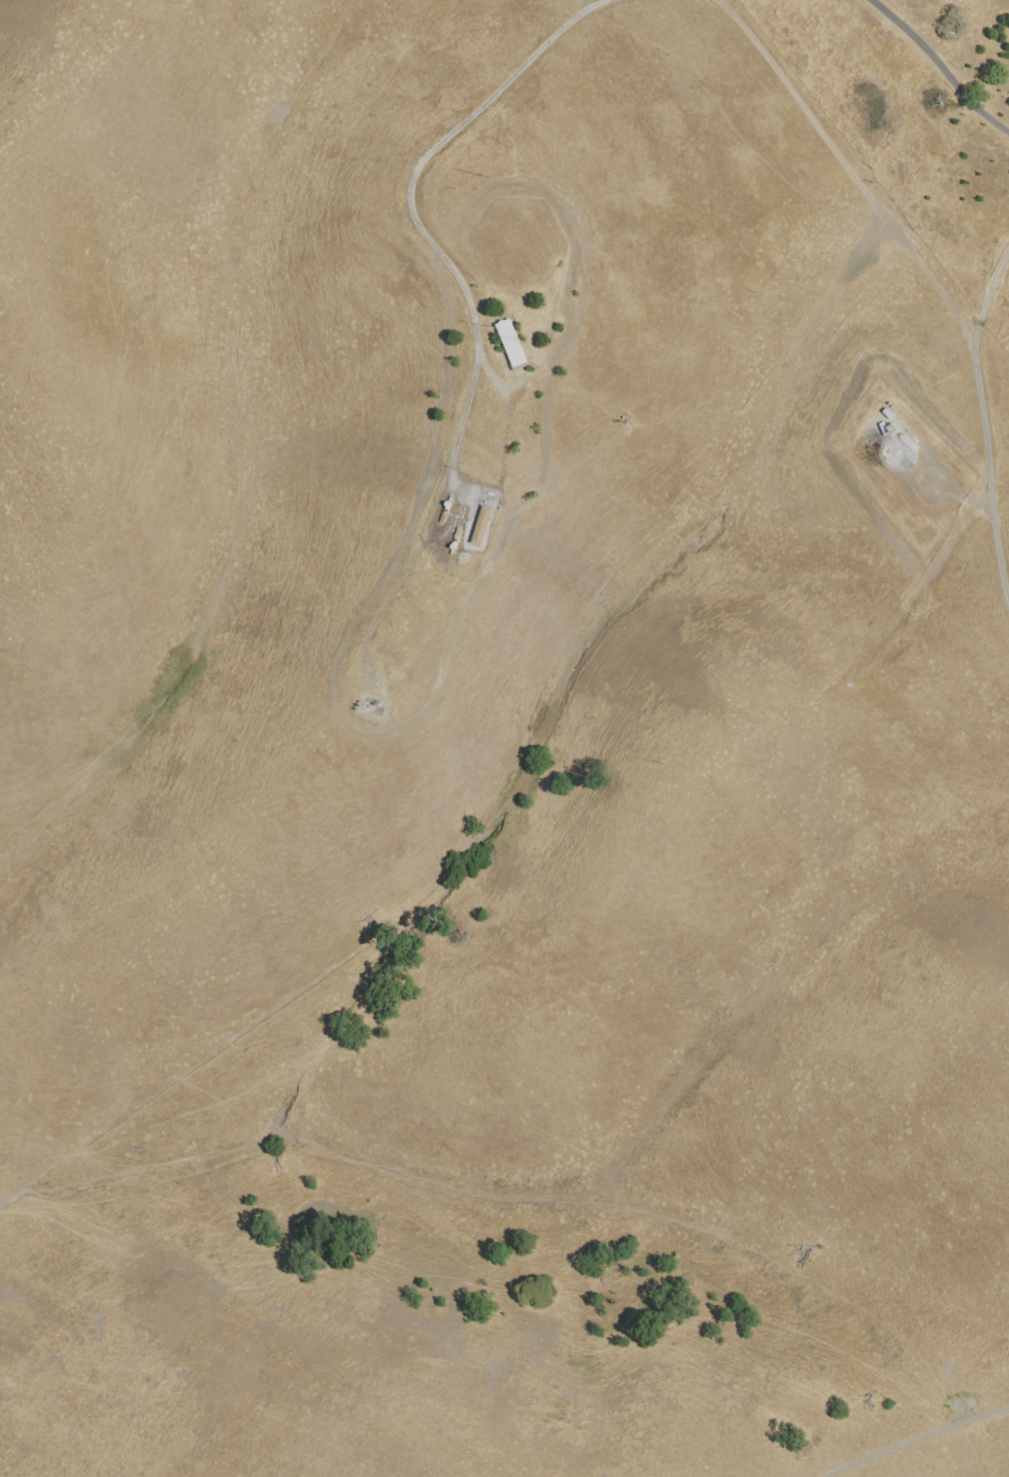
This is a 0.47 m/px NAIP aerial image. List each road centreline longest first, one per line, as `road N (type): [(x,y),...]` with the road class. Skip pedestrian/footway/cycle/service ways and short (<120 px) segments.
road 1 (track): [(448,485),(477,337),(457,269),(413,208),(414,172),(563,26),(608,0)]
road 2 (track): [(723,0),(942,286),(980,349)]
road 3 (track): [(1008,598),(992,505),(980,349),(981,323),(1008,256)]
road 4 (track): [(1008,130),(968,100),(923,44),(871,0)]
road 5 (track): [(834,1476),(1008,1409)]

